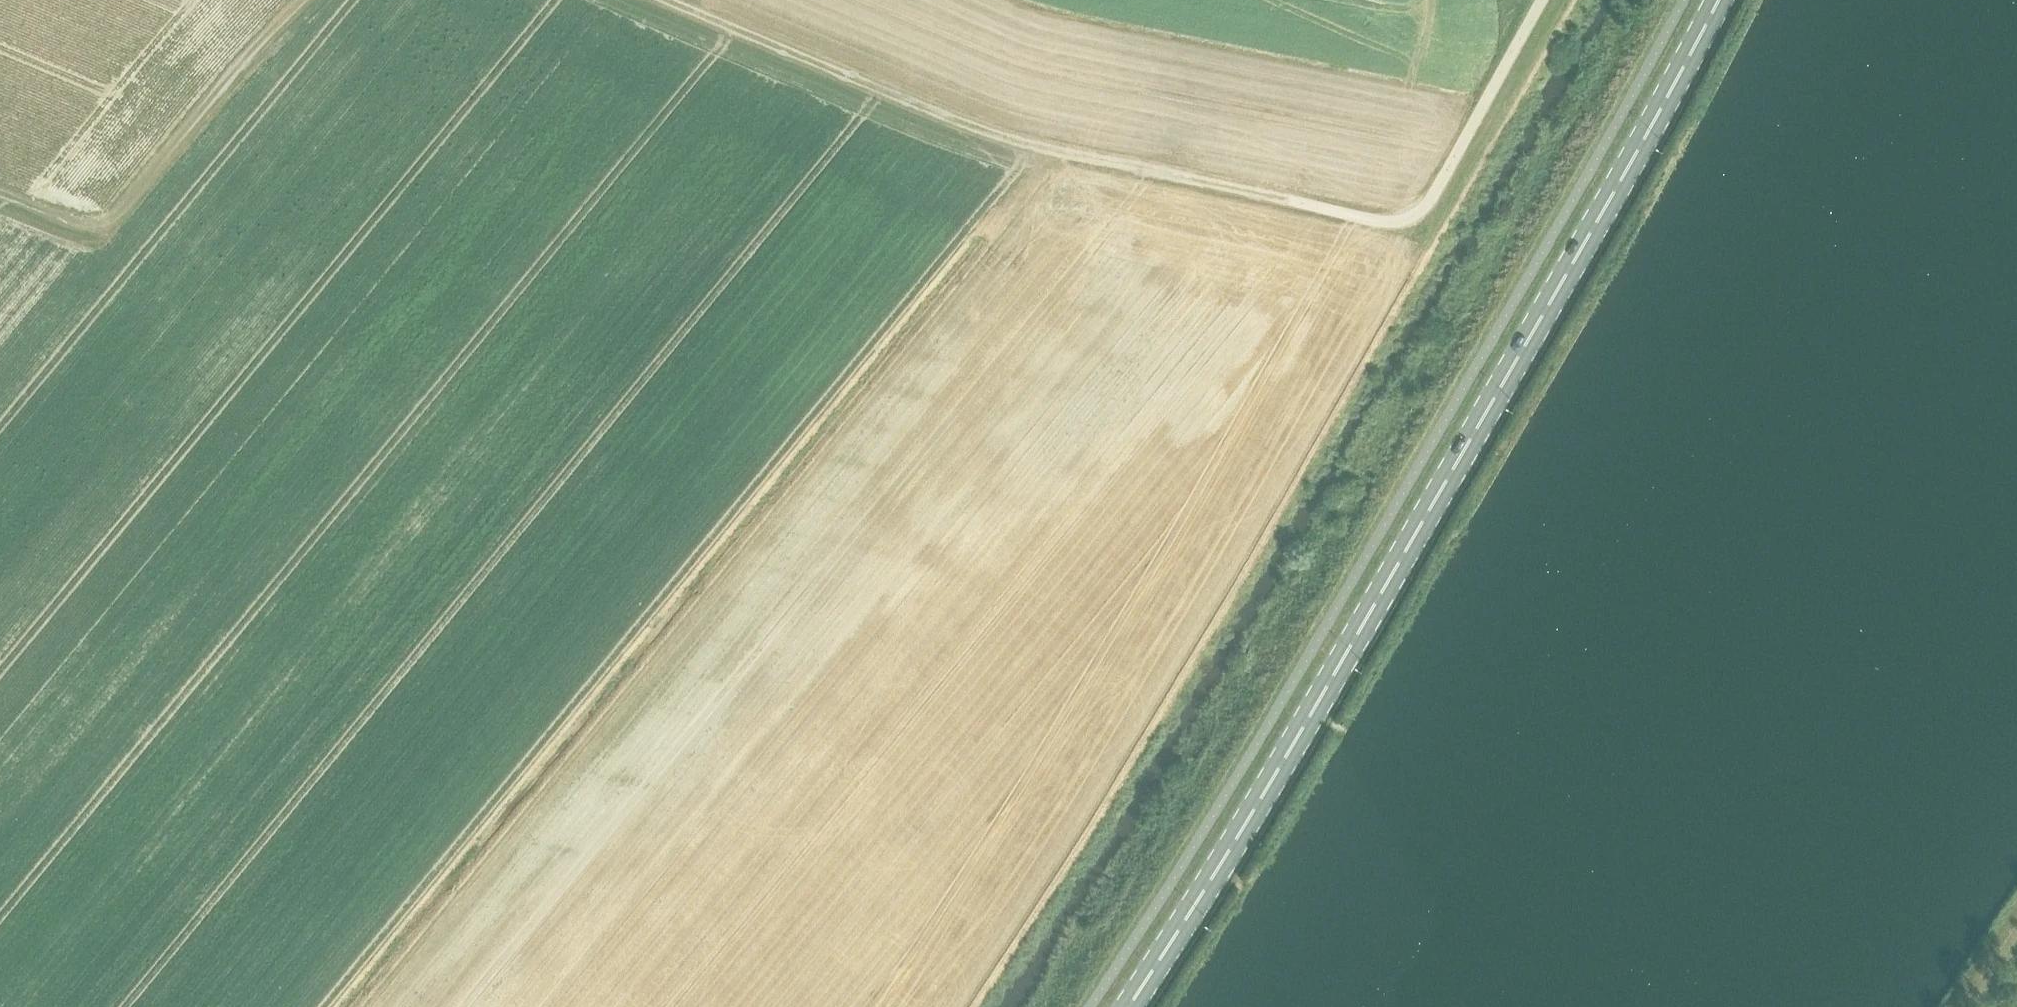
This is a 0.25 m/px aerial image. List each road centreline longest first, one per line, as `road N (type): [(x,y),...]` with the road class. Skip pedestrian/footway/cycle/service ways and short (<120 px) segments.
road 1 (primary): [(1130,1006),(1346,663),(1717,0)]
road 2 (track): [(1288,200),(1013,145),(648,0)]
road 3 (track): [(303,0),(128,198),(103,216),(63,217),(0,191)]
road 4 (unclassified): [(1288,200),(1399,219),(1435,193),(1540,0)]

